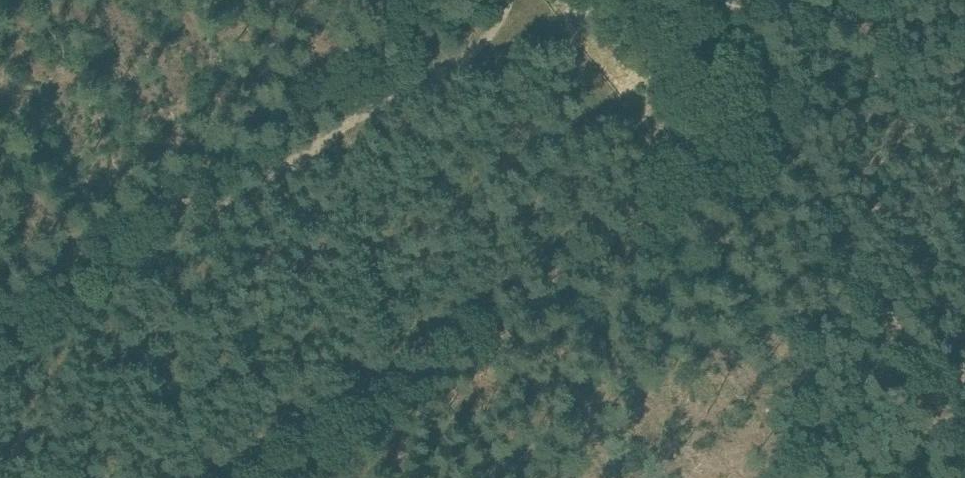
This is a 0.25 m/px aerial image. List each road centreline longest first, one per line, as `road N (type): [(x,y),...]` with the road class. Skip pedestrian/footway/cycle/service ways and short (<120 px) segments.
road 1 (track): [(342,119),(0,361)]
road 2 (track): [(519,0),(460,50),(342,119)]

